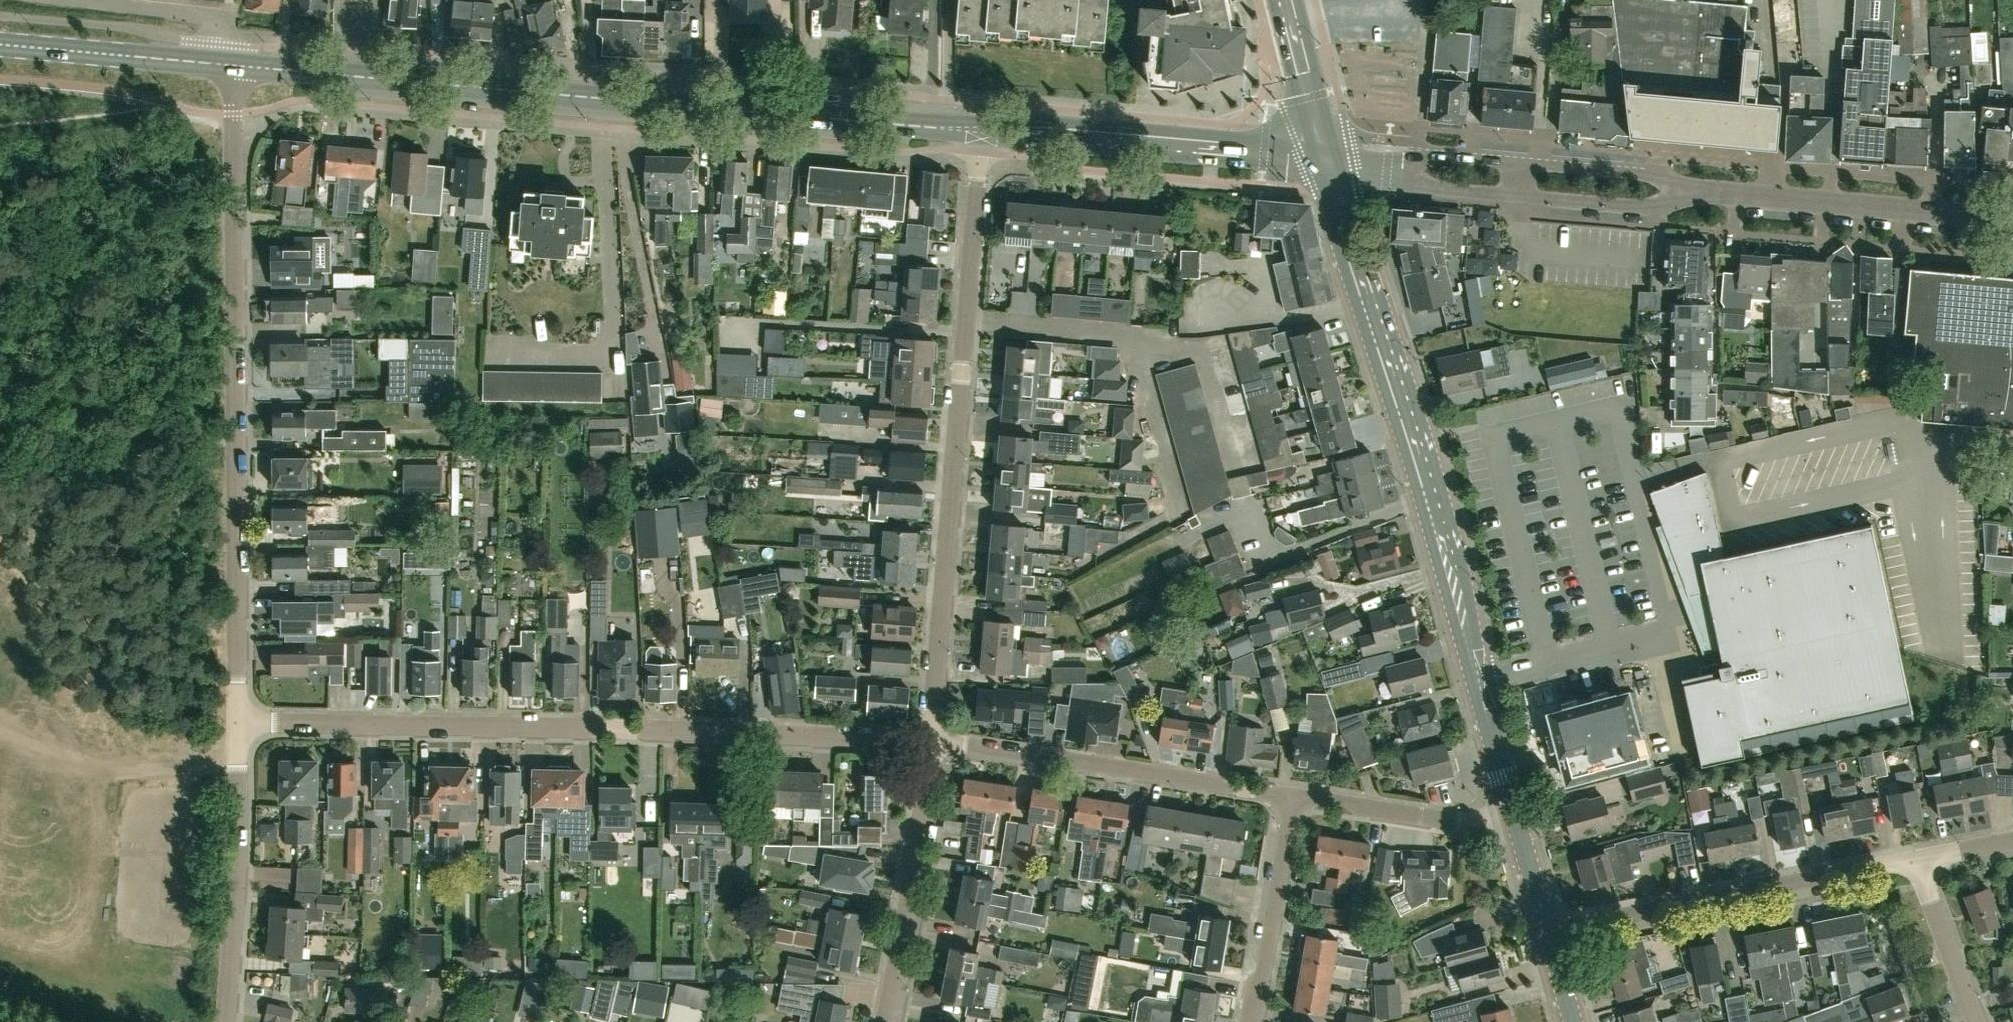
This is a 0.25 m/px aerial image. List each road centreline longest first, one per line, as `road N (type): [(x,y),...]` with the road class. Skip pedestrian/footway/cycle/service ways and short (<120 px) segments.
road 1 (tertiary): [(978,128),(236,65)]
road 2 (residential): [(932,741),(242,719)]
road 3 (secondary): [(1513,815),(1431,496),(1323,158)]
road 4 (residential): [(932,741),(978,128)]
road 5 (residential): [(242,719),(235,114)]
road 6 (residential): [(1546,934),(1914,861)]
road 7 (residential): [(932,741),(1291,798)]
road 8 (tertiary): [(978,128),(1323,158)]
road 9 (residential): [(2012,220),(1702,191)]
road 10 (residential): [(224,1021),(240,867),(242,719)]
road 11 (residential): [(881,1021),(932,741)]
road 12 (track): [(241,758),(103,768),(0,723)]
road 13 (tertiary): [(236,65),(0,44)]
road 14 (residential): [(1291,798),(1250,1021)]
road 15 (residential): [(1513,815),(1482,823),(1291,798)]
road 16 (residential): [(236,65),(236,46),(210,19),(73,0)]
road 17 (residential): [(1521,195),(1641,207),(1702,191)]
road 18 (residential): [(1702,191),(1662,176),(1523,162)]
road 19 (residential): [(1972,1021),(1914,861)]
road 20 (residential): [(1357,160),(1404,183),(1521,195)]
road 21 (residential): [(1523,162),(1426,154),(1357,160)]
road 22 (secondary): [(1286,0),(1314,128)]
road 23 (secondary): [(1546,934),(1513,815)]

